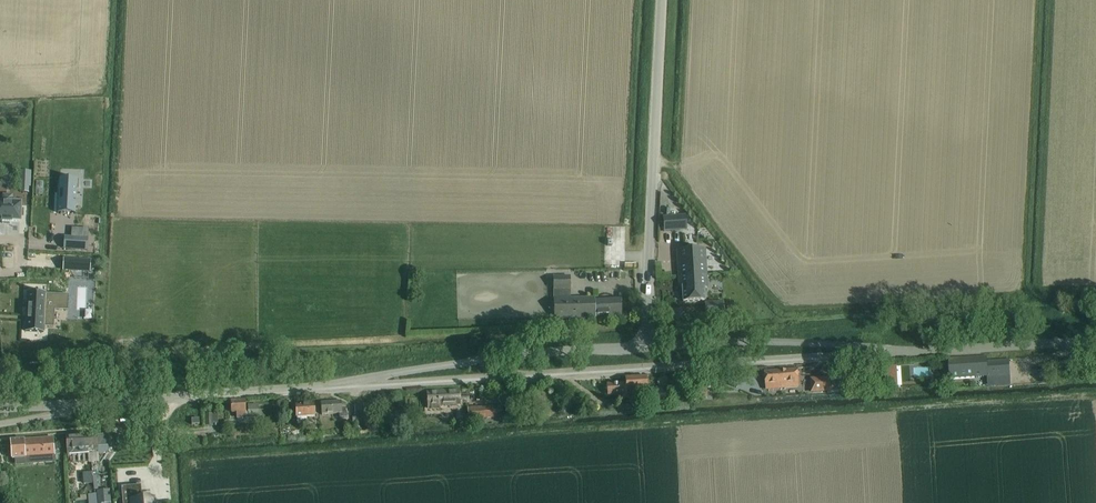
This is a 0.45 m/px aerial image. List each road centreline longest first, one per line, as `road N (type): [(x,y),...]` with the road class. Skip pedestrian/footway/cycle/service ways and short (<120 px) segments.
road 1 (tertiary): [(347,387),(873,354)]
road 2 (track): [(220,258),(649,256)]
road 3 (track): [(745,341),(1095,318)]
road 4 (unclassified): [(645,346),(661,0)]
road 5 (unclassified): [(347,387),(504,355),(645,346)]
road 6 (tertiary): [(88,403),(347,387)]
road 7 (unclassified): [(873,354),(784,342),(645,346)]
road 8 (tertiary): [(873,354),(1095,340)]

